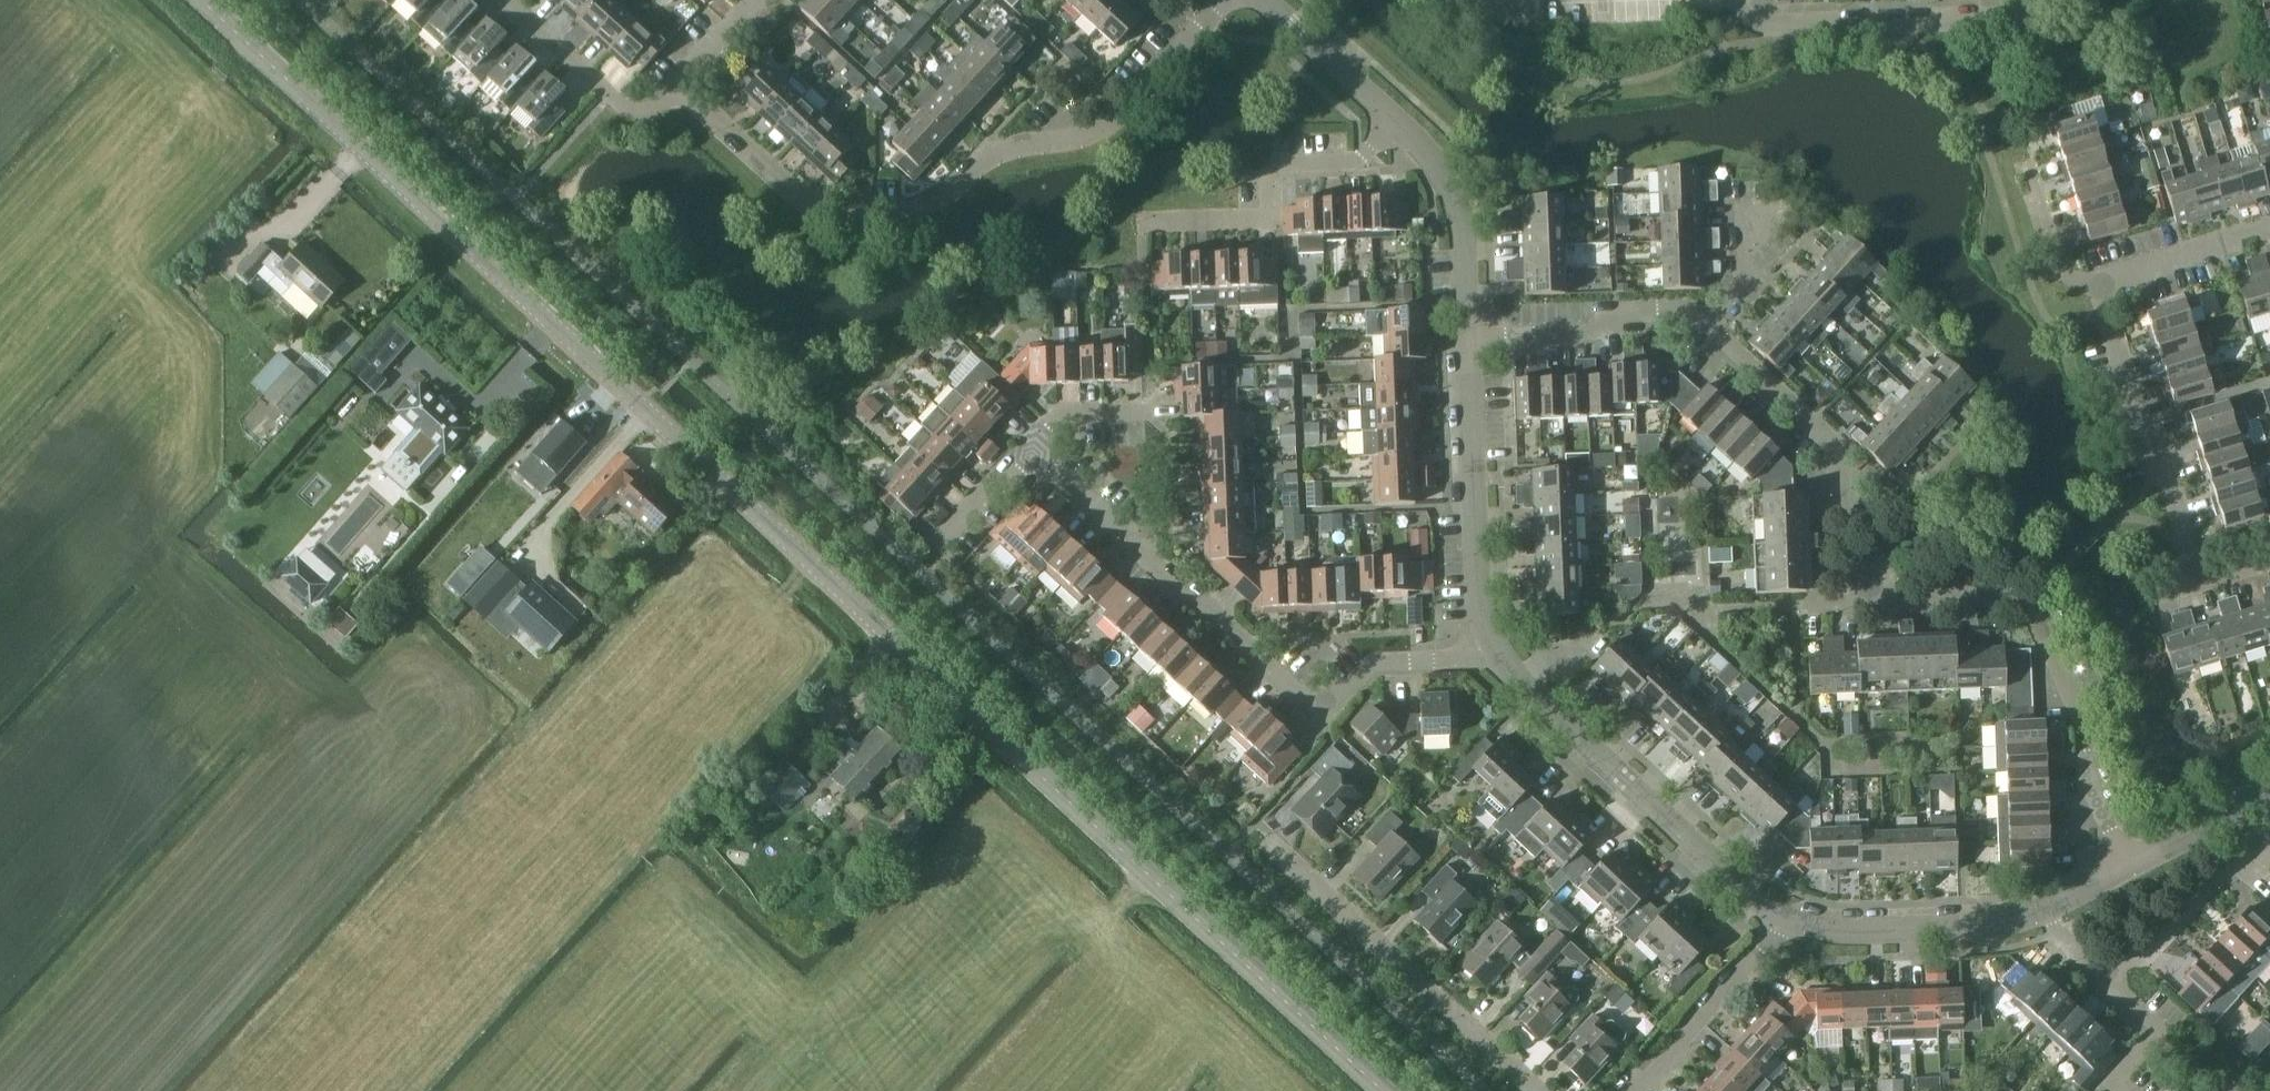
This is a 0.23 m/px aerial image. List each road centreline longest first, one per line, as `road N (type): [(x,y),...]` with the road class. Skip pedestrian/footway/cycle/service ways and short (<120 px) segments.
road 1 (tertiary): [(1386,1090),(1146,882),(202,0)]
road 2 (residential): [(2115,860),(2082,791),(2051,654),(2023,600),(1847,603),(1840,454),(1710,324)]
road 3 (residential): [(1209,18),(1089,135),(996,154),(933,204),(905,211),(859,211),(808,195),(700,98),(692,82)]
road 4 (residential): [(1488,647),(1354,682),(1311,721),(1019,457)]
road 5 (track): [(459,764),(554,851),(561,848),(810,562)]
road 6 (residential): [(1778,924),(1624,786),(1488,647)]
road 7 (residential): [(1546,1090),(1251,826)]
road 8 (residential): [(2269,559),(2218,575),(2188,560),(2102,315),(2102,284)]
road 9 (residential): [(1730,0),(1730,17),(2023,16),(2032,0)]
road 10 (residential): [(1397,125),(1358,162),(1277,164),(1269,172),(1270,218),(1141,222)]
road 11 (residential): [(1488,647),(1471,527),(1470,342)]
road 12 (residential): [(2048,915),(2001,934),(1778,924)]
road 13 (residential): [(1710,324),(1686,309),(1614,312),(1589,332),(1470,342)]
road 14 (residential): [(1470,342),(1454,200),(1397,125)]
road 15 (residential): [(692,82),(658,98),(611,96),(510,0)]
road 16 (residential): [(1632,1090),(1778,924)]
road 17 (residential): [(2117,990),(2261,856),(2269,836)]
road 18 (residential): [(1397,125),(1264,0)]
road 19 (residential): [(2102,284),(2269,229)]
road 20 (residential): [(2269,785),(2115,860)]
road 21 (track): [(135,50),(194,101),(136,157)]
road 22 (residential): [(2102,284),(2061,273),(2032,171)]
road 23 (residential): [(2117,990),(2162,1029),(2116,1085),(2123,1090)]
road 24 (residential): [(1019,457),(1058,424),(1146,420)]
road 25 (residential): [(1710,324),(1731,297),(1744,210)]

